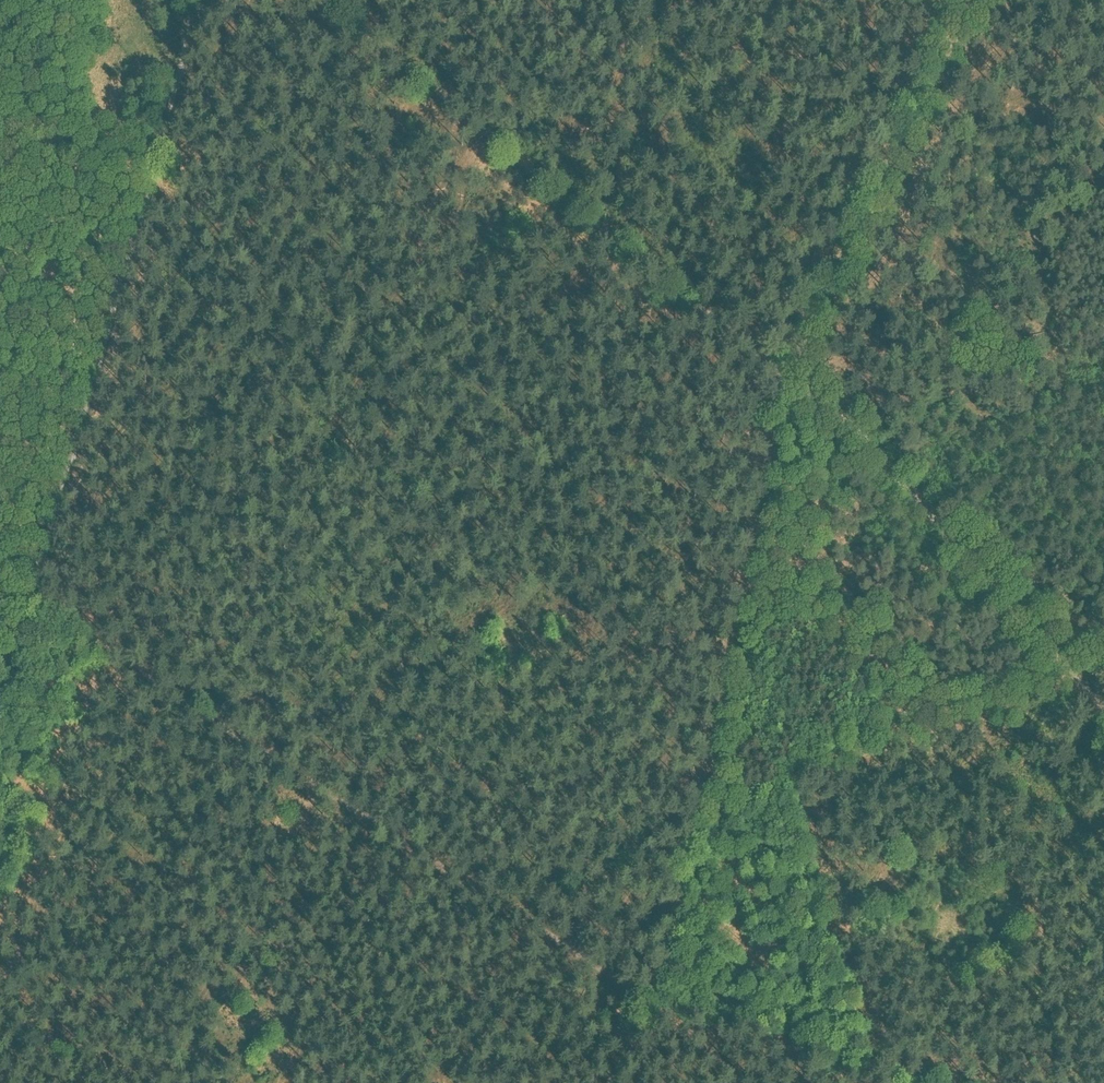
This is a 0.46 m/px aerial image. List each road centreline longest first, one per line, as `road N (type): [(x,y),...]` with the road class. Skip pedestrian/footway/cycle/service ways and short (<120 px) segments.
road 1 (track): [(657,1002),(0,580)]
road 2 (track): [(779,375),(657,1002)]
road 3 (track): [(29,597),(203,0)]
road 4 (track): [(779,375),(325,0)]
road 5 (track): [(1103,713),(877,457),(779,375)]
road 6 (track): [(969,0),(779,375)]
road 7 (track): [(657,1002),(918,1082)]

